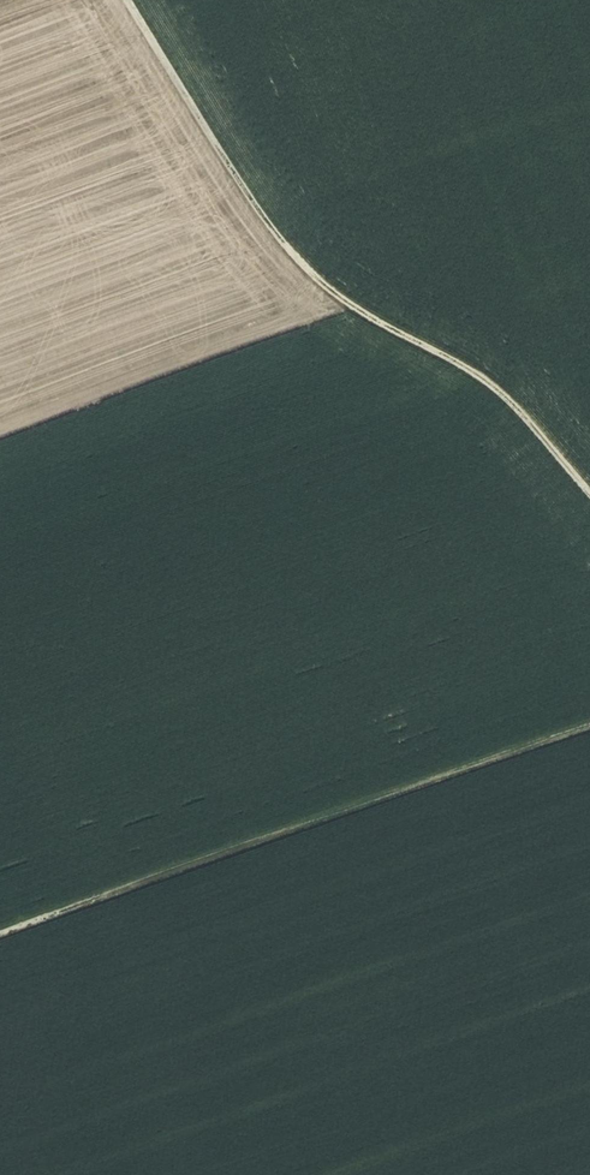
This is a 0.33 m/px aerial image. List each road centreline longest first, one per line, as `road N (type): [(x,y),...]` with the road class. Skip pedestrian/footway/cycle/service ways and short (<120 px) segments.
road 1 (track): [(589,485),(484,380),(366,317),(248,199),(128,0)]
road 2 (track): [(0,933),(589,729)]

